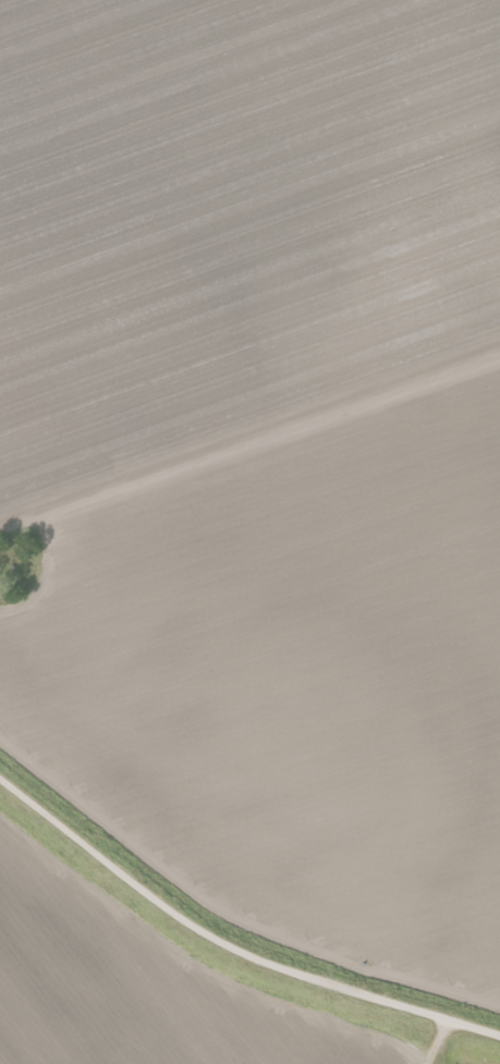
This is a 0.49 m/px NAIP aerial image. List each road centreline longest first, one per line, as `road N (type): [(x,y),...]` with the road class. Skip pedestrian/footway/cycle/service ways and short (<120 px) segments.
road 1 (residential): [(499,1041),(234,954),(0,780)]
road 2 (track): [(499,356),(0,531)]

